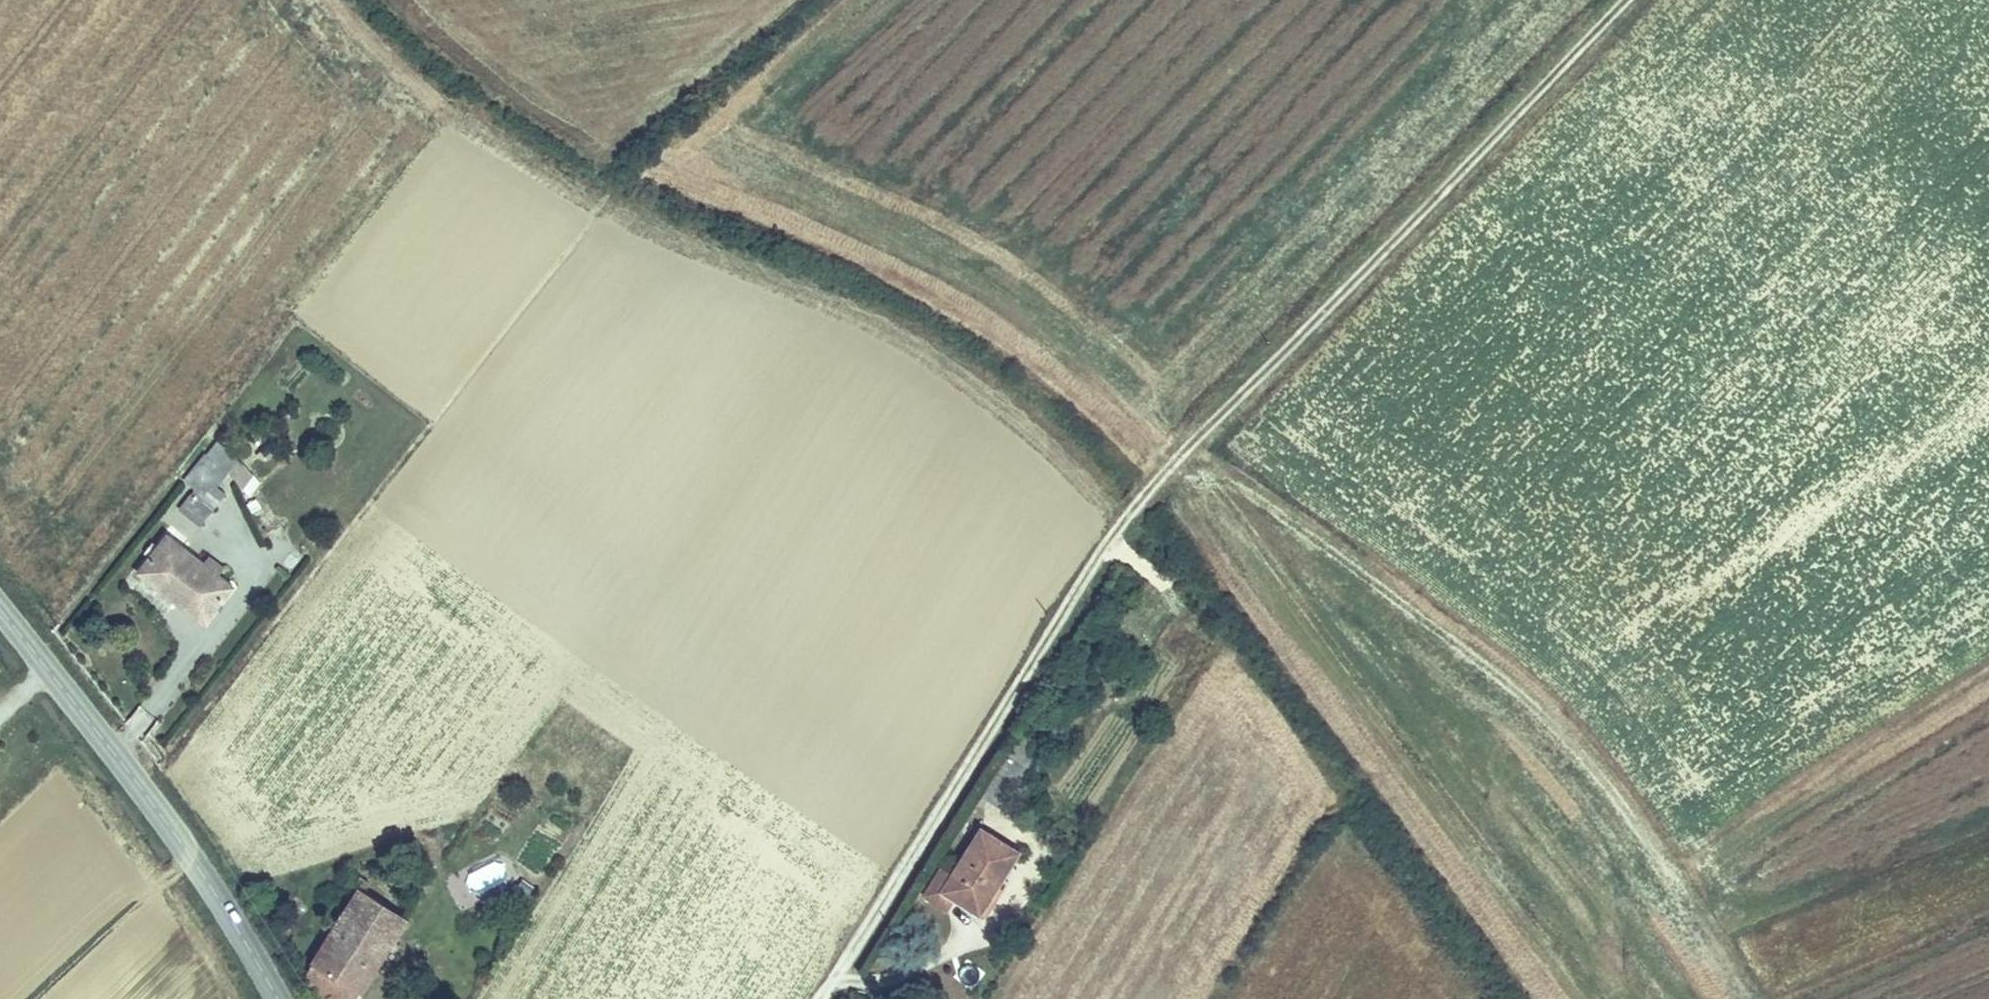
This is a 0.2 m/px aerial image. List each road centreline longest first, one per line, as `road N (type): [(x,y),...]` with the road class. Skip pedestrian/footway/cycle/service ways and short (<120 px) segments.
road 1 (tertiary): [(0,610),(217,894),(277,998)]

